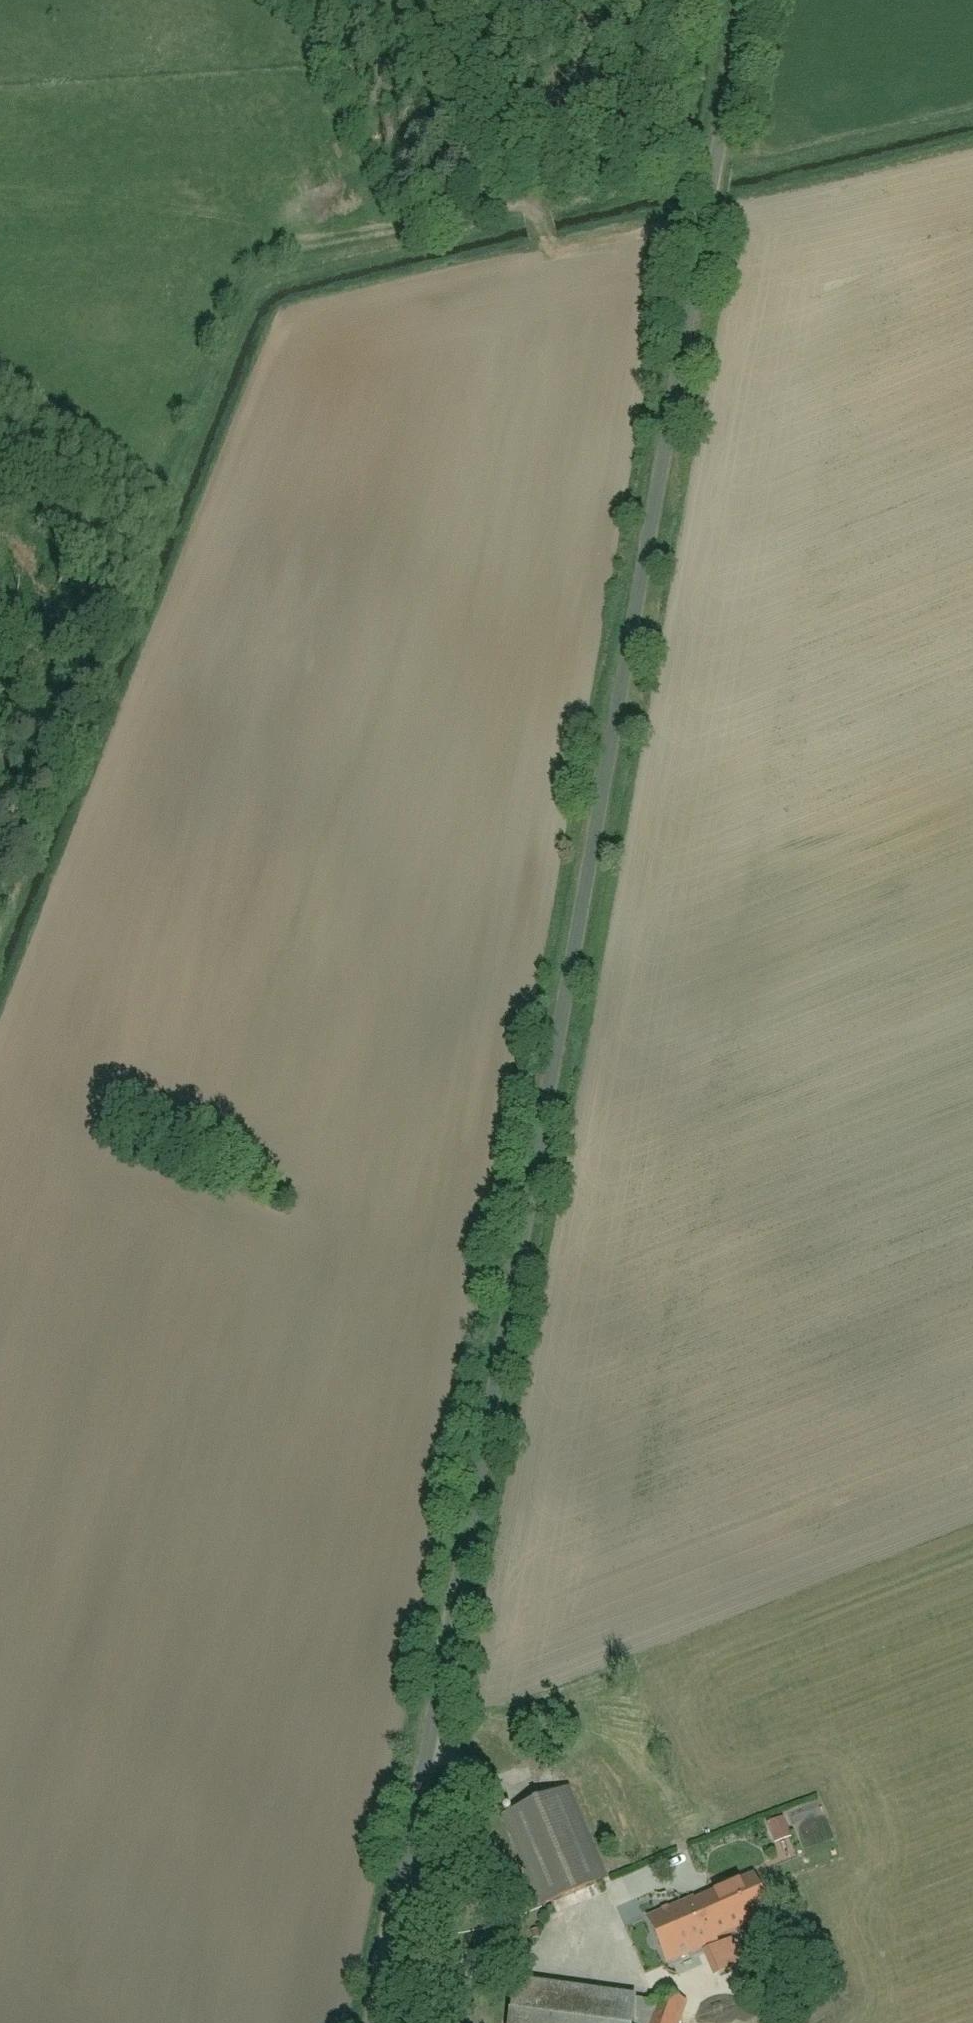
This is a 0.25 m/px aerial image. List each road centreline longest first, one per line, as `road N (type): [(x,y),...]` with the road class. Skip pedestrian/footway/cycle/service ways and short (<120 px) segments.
road 1 (unclassified): [(745,0),(380,2022)]

